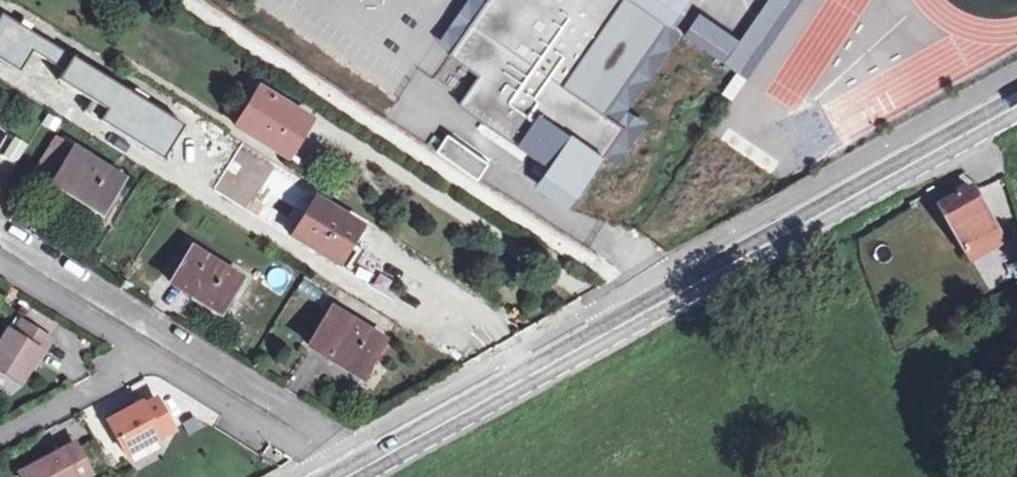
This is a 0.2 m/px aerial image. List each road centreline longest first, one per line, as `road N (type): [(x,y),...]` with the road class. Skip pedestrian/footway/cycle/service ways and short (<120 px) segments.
road 1 (secondary): [(341,476),(1016,108)]
road 2 (residential): [(146,356),(315,459),(330,476)]
road 3 (residential): [(0,261),(146,356)]
road 4 (residential): [(0,439),(146,356)]

